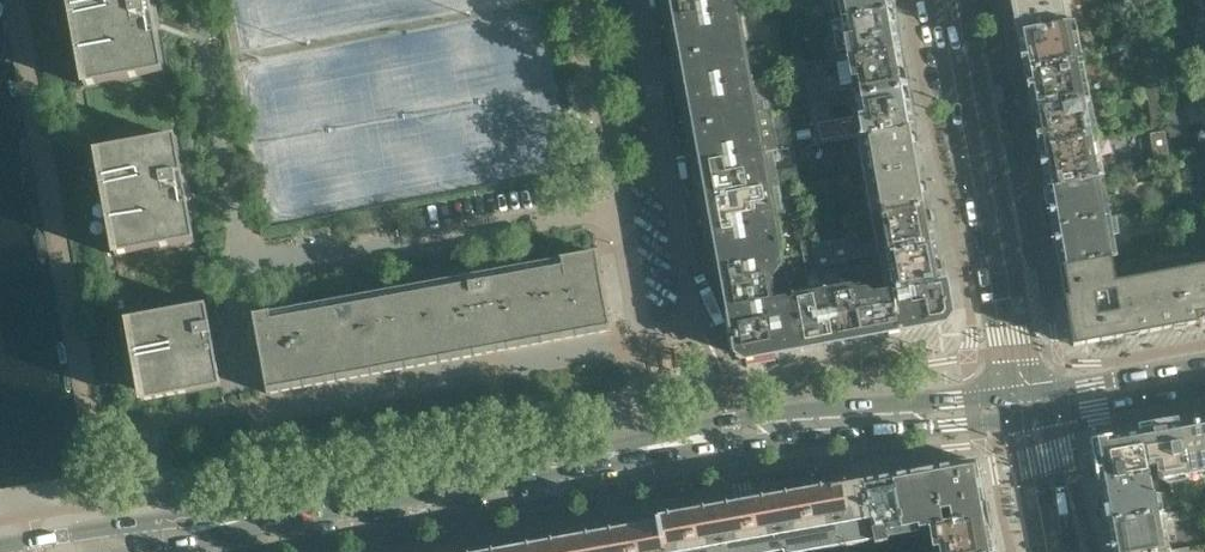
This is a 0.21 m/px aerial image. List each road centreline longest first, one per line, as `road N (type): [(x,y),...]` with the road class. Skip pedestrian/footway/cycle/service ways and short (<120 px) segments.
road 1 (secondary): [(147,534),(679,442)]
road 2 (residential): [(624,228),(639,319),(659,334),(677,332),(694,314),(636,0)]
road 3 (tertiary): [(934,0),(1000,394)]
road 4 (residential): [(379,272),(624,228)]
road 5 (residential): [(582,0),(624,228)]
road 6 (secondary): [(1204,362),(1041,390)]
road 7 (secondary): [(1045,413),(1204,385)]
road 8 (tertiary): [(1069,551),(1045,413)]

